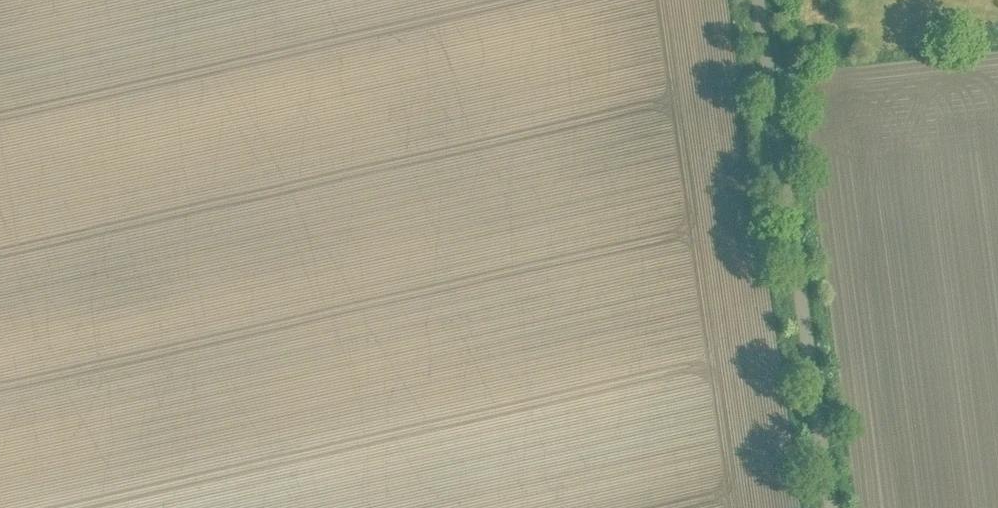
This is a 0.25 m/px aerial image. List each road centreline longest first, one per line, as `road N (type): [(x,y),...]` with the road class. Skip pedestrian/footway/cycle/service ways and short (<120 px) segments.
road 1 (unclassified): [(755,0),(823,507)]

